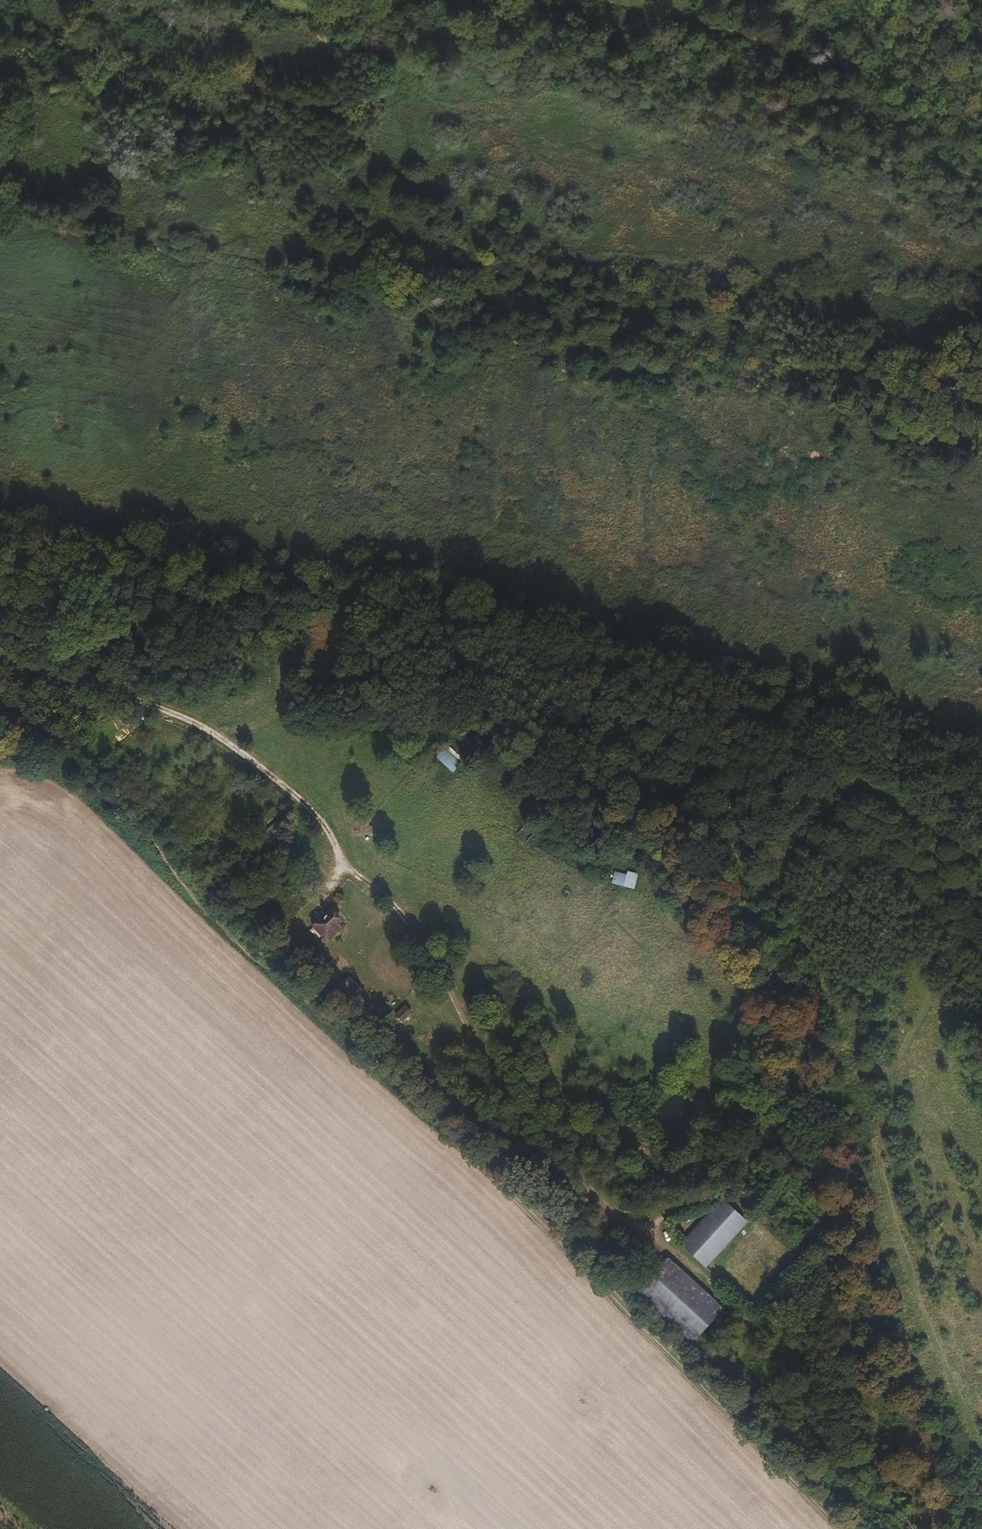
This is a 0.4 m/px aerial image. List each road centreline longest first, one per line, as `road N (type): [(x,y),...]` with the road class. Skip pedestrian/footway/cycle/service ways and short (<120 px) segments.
road 1 (track): [(0,656),(196,719),(289,784),(408,917),(504,1090),(642,1246),(663,1253)]

